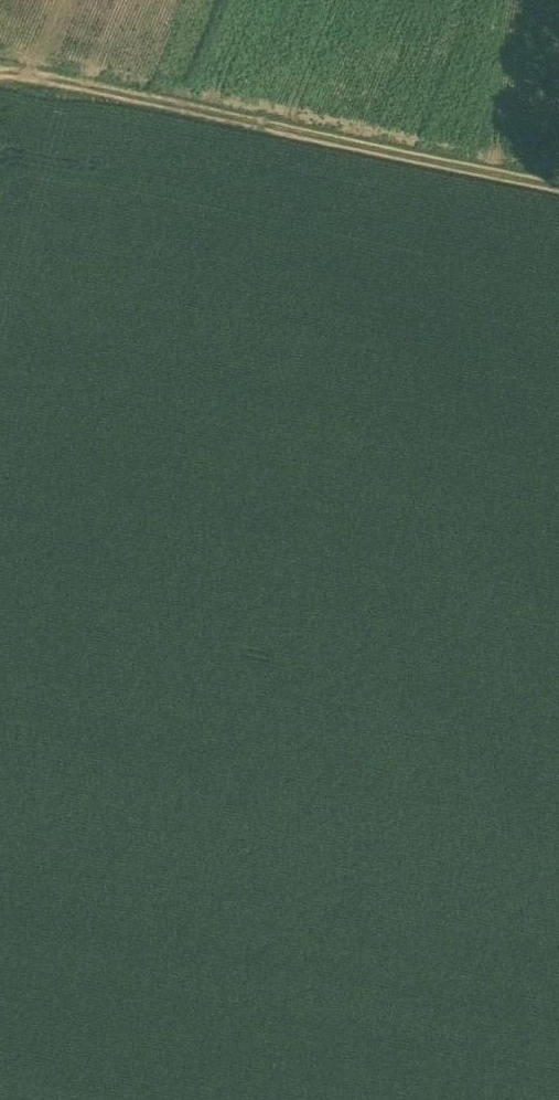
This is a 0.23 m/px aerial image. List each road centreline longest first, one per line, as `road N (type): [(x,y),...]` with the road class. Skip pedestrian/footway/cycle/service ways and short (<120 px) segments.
road 1 (track): [(558,185),(0,72)]

